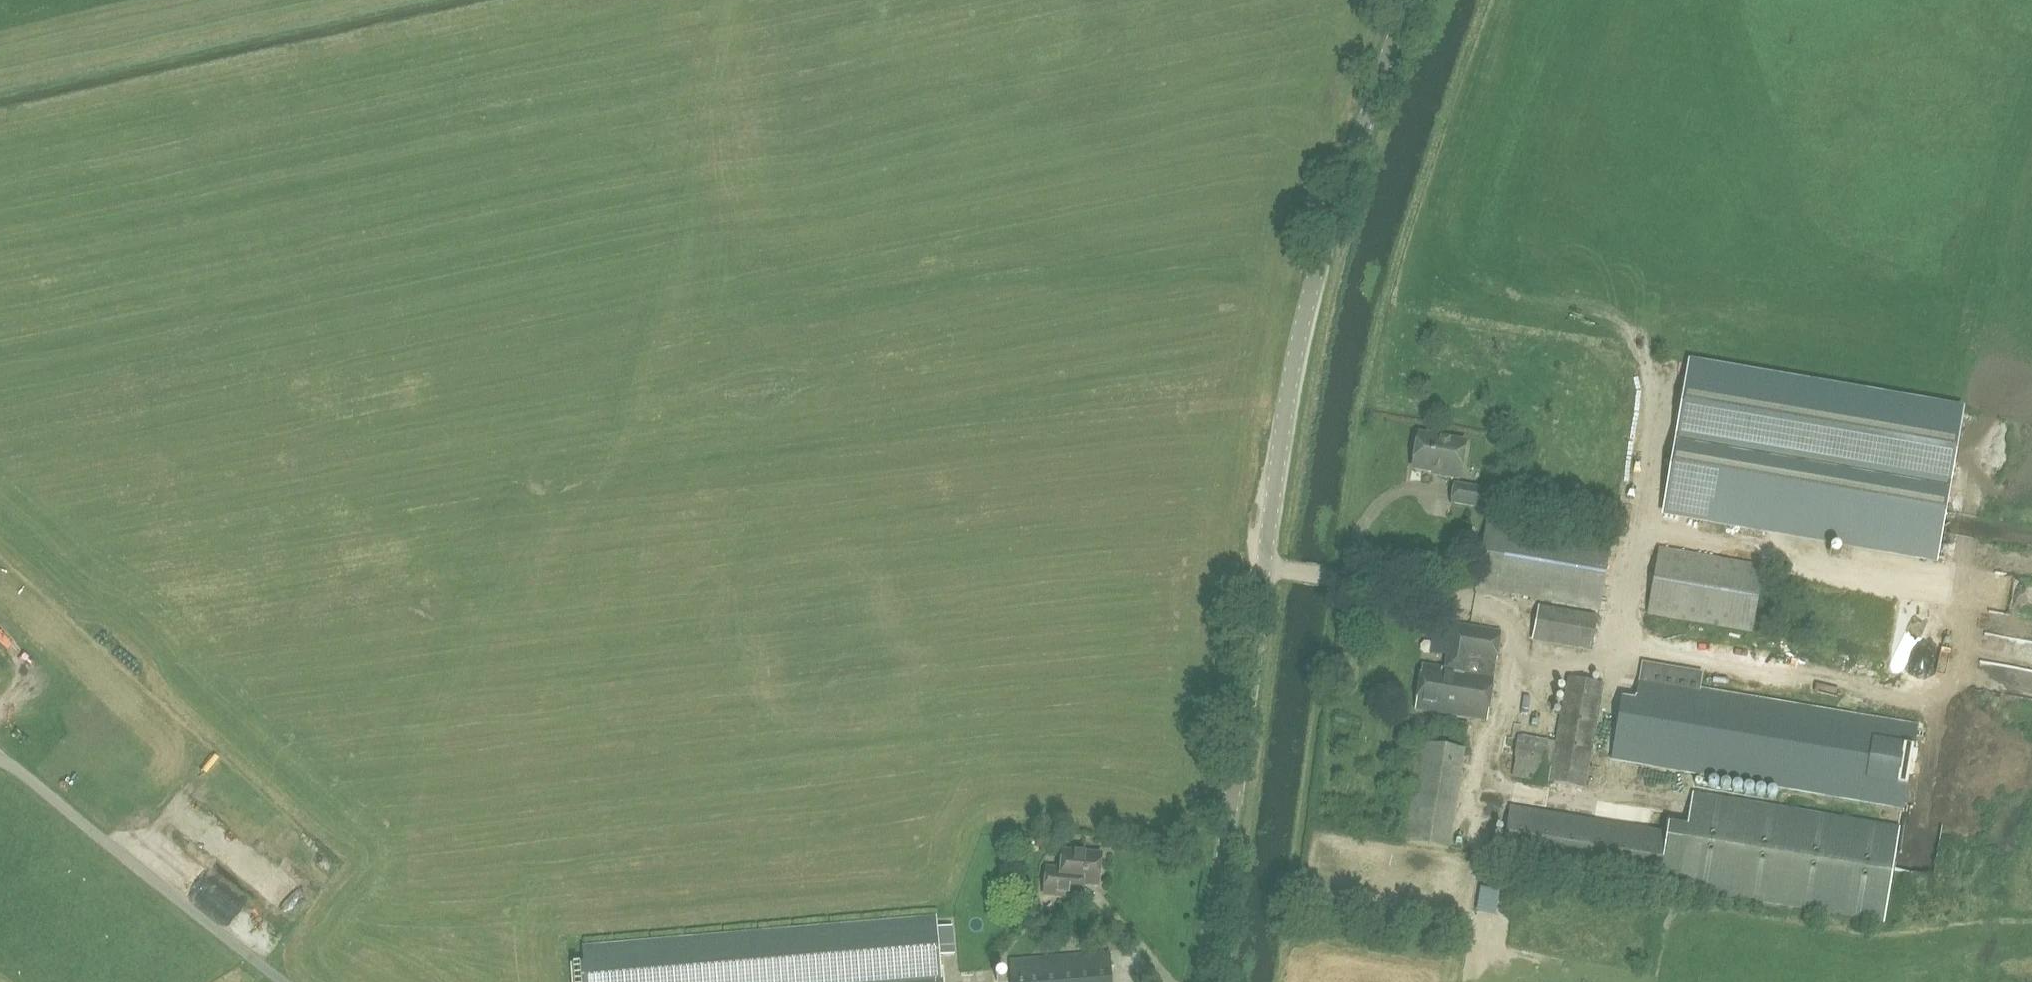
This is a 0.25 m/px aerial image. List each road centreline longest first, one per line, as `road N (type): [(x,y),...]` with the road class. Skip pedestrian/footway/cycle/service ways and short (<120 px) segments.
road 1 (tertiary): [(1208,981),(1301,340),(1408,0)]

